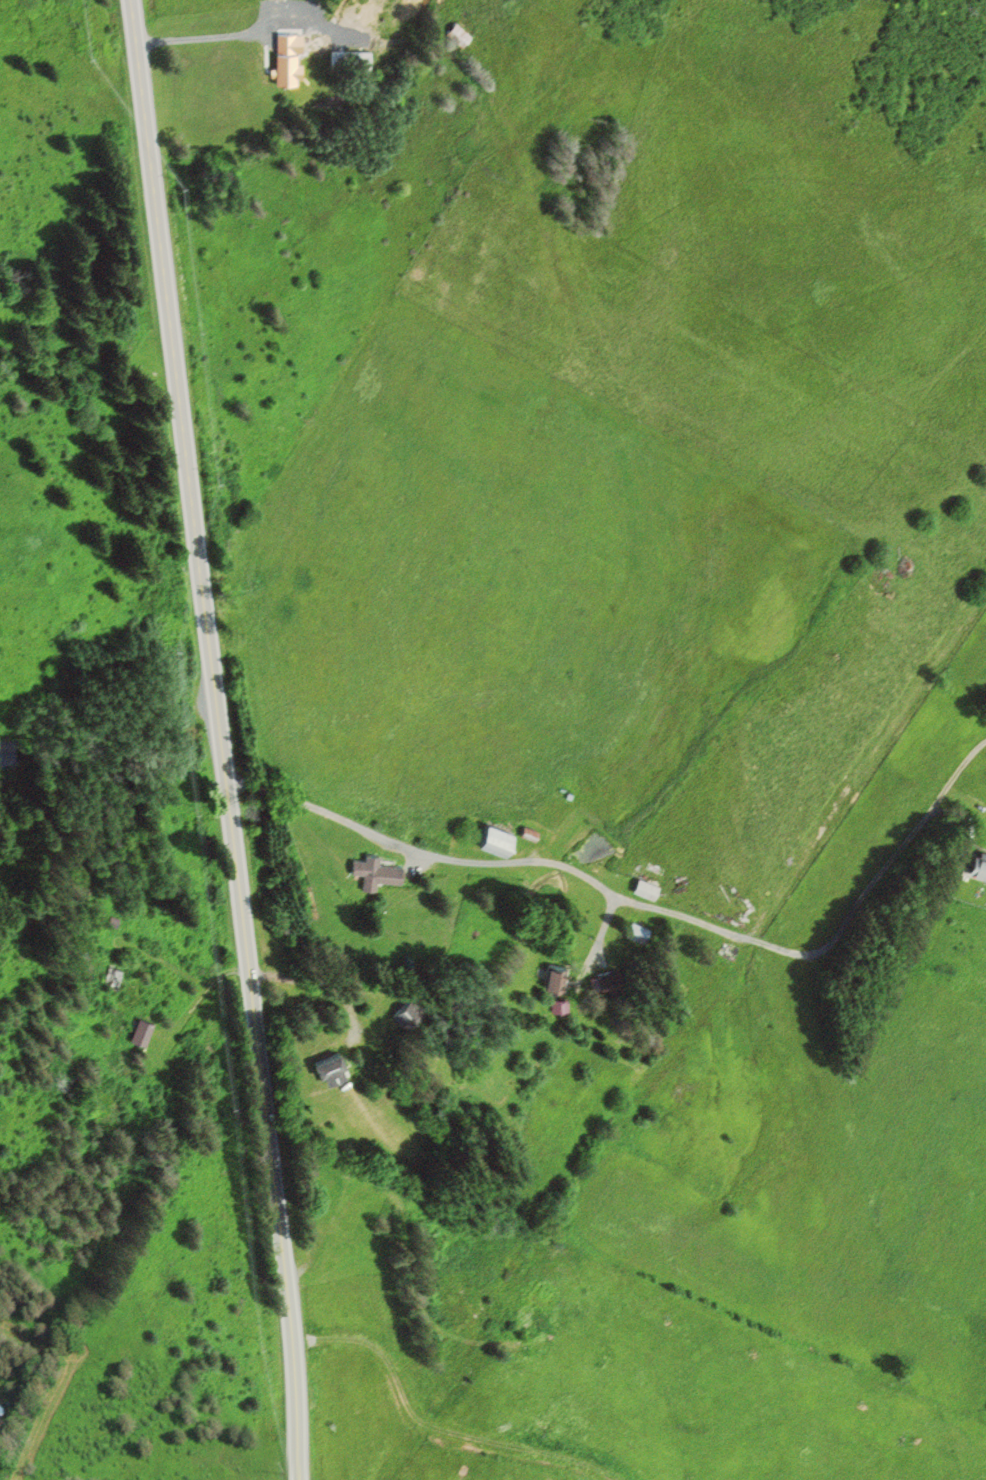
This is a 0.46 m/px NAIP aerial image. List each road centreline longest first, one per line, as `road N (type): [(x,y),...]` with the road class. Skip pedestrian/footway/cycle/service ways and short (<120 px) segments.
road 1 (secondary): [(295,1479),(285,1267),(129,0)]

